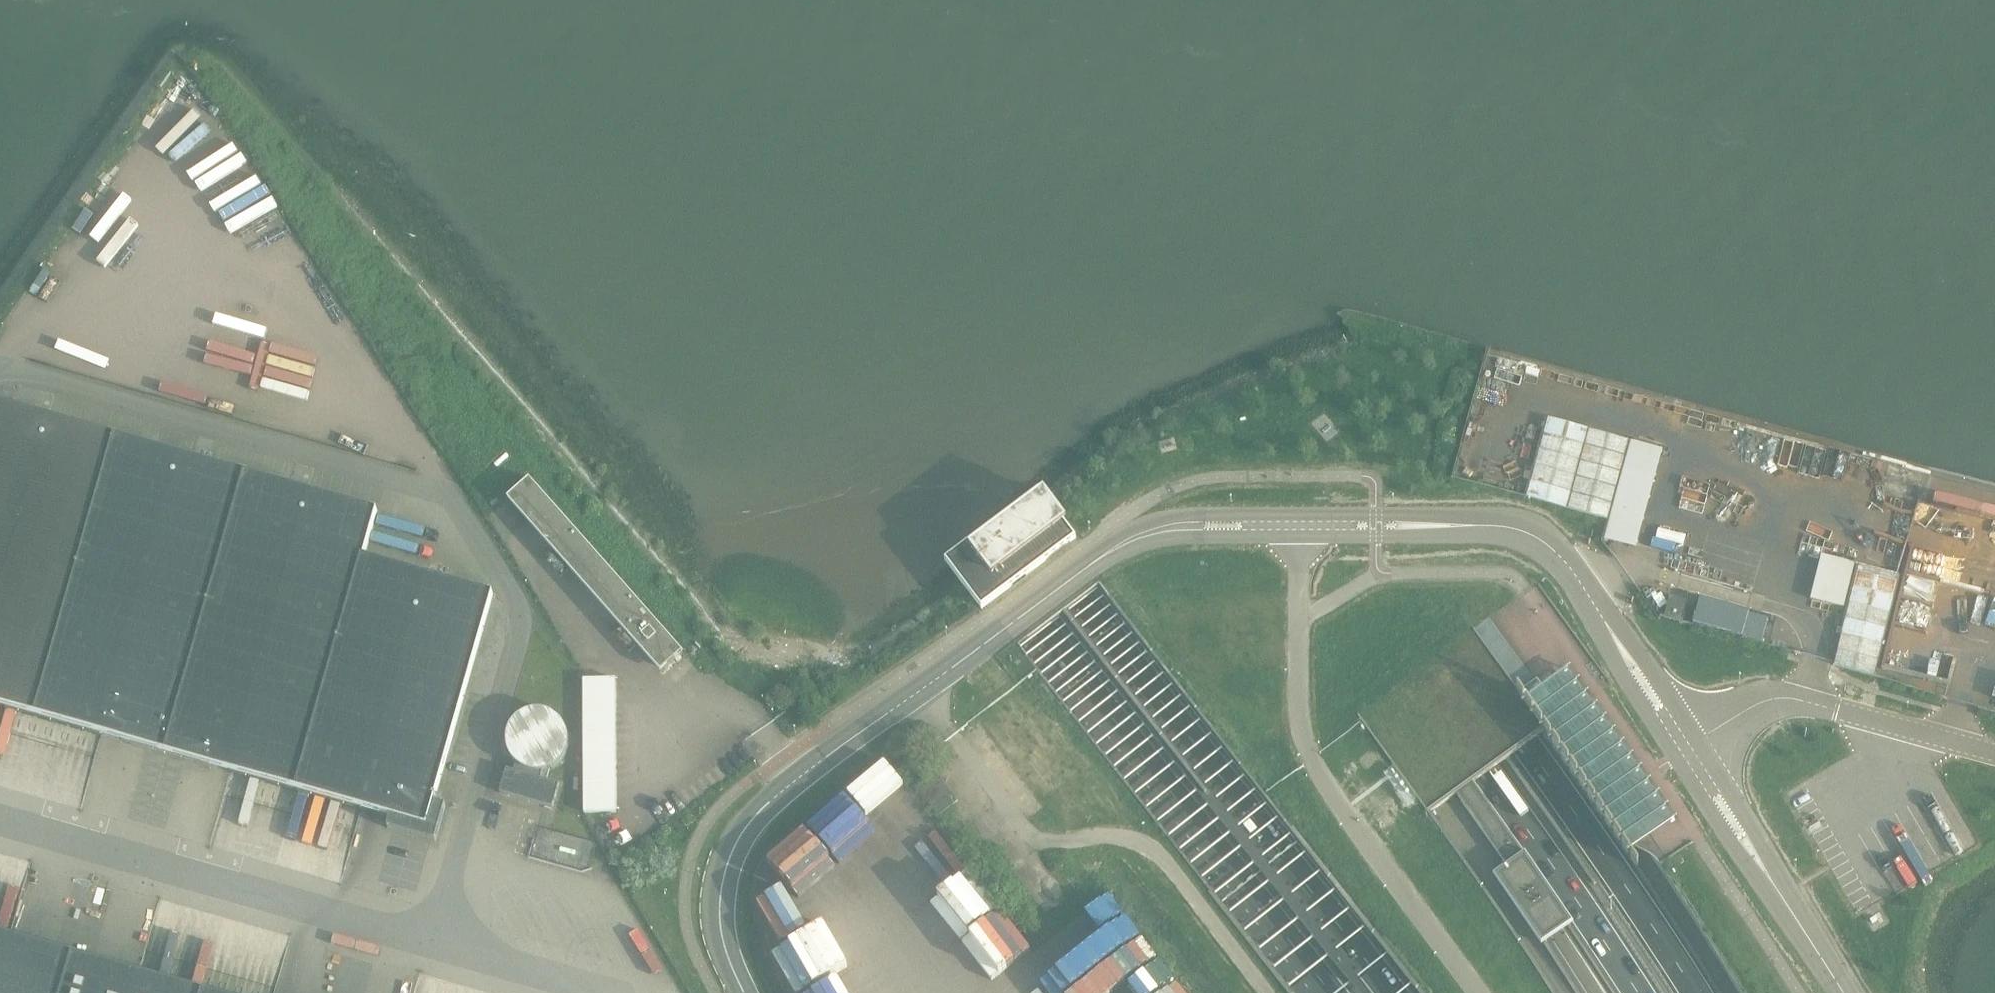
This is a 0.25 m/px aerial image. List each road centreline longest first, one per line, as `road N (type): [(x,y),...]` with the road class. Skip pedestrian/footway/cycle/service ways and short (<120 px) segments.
road 1 (unclassified): [(746,992),(722,932),(721,904),(739,840),(755,819),(912,695),(1130,541),(1184,529),(1526,535),(1571,569),(1688,747)]
road 2 (motorway): [(1632,992),(1252,494),(1076,250),(912,0)]
road 3 (motorway): [(674,0),(947,419),(1391,992)]
road 4 (motorway): [(625,0),(780,252),(1003,573),(1328,992)]
road 5 (motorway): [(1693,992),(1119,197),(990,0)]
road 6 (unclassified): [(1994,754),(1783,699),(1688,747)]
road 7 (unclassified): [(1688,747),(1844,992)]

